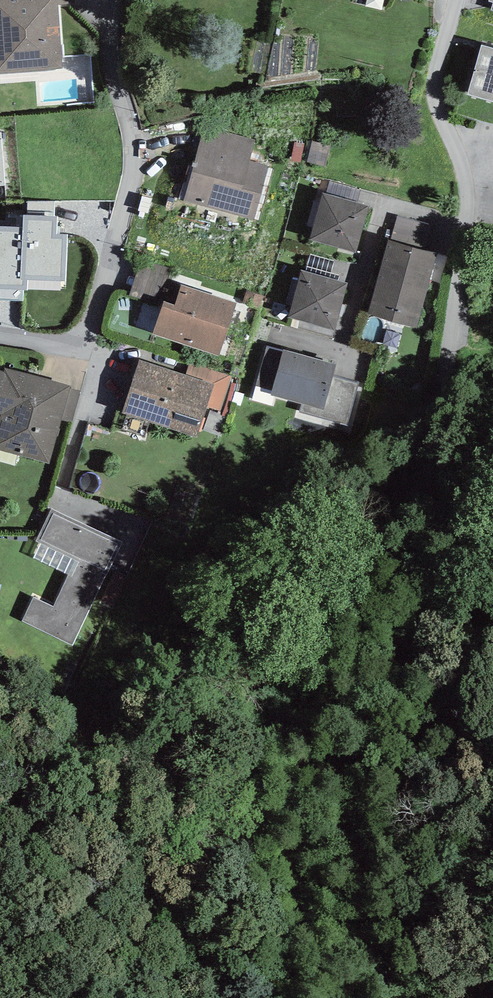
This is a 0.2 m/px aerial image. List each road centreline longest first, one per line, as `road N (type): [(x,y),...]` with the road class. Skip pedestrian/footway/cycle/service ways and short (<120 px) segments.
road 1 (residential): [(154,778),(181,666),(225,586),(431,415),(457,360),(465,196),(434,80),(456,0)]
road 2 (residential): [(112,0),(110,48),(133,148),(95,314),(70,342),(0,336)]
road 3 (residential): [(213,997),(154,778)]
road 4 (unclassified): [(154,778),(0,724)]

